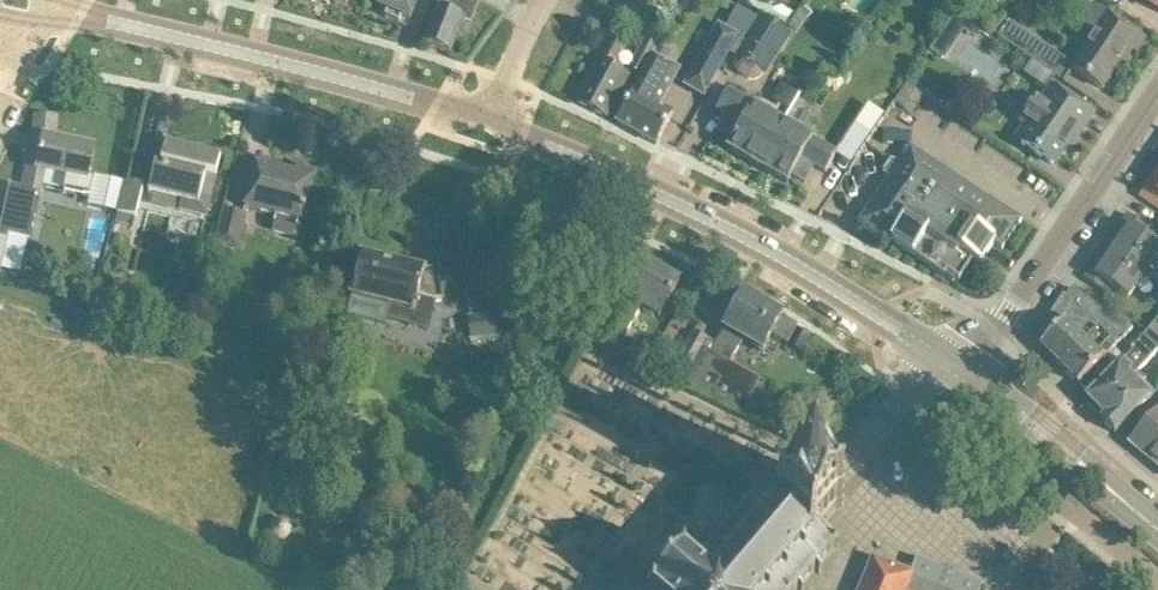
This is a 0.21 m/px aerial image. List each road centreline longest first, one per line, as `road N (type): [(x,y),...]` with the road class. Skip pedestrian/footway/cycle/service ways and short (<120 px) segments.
road 1 (tertiary): [(960,377),(791,262),(490,113)]
road 2 (tertiary): [(490,113),(80,15)]
road 3 (tertiary): [(960,377),(1157,89)]
road 4 (tertiary): [(1157,531),(960,377)]
road 5 (residential): [(490,113),(543,0)]

